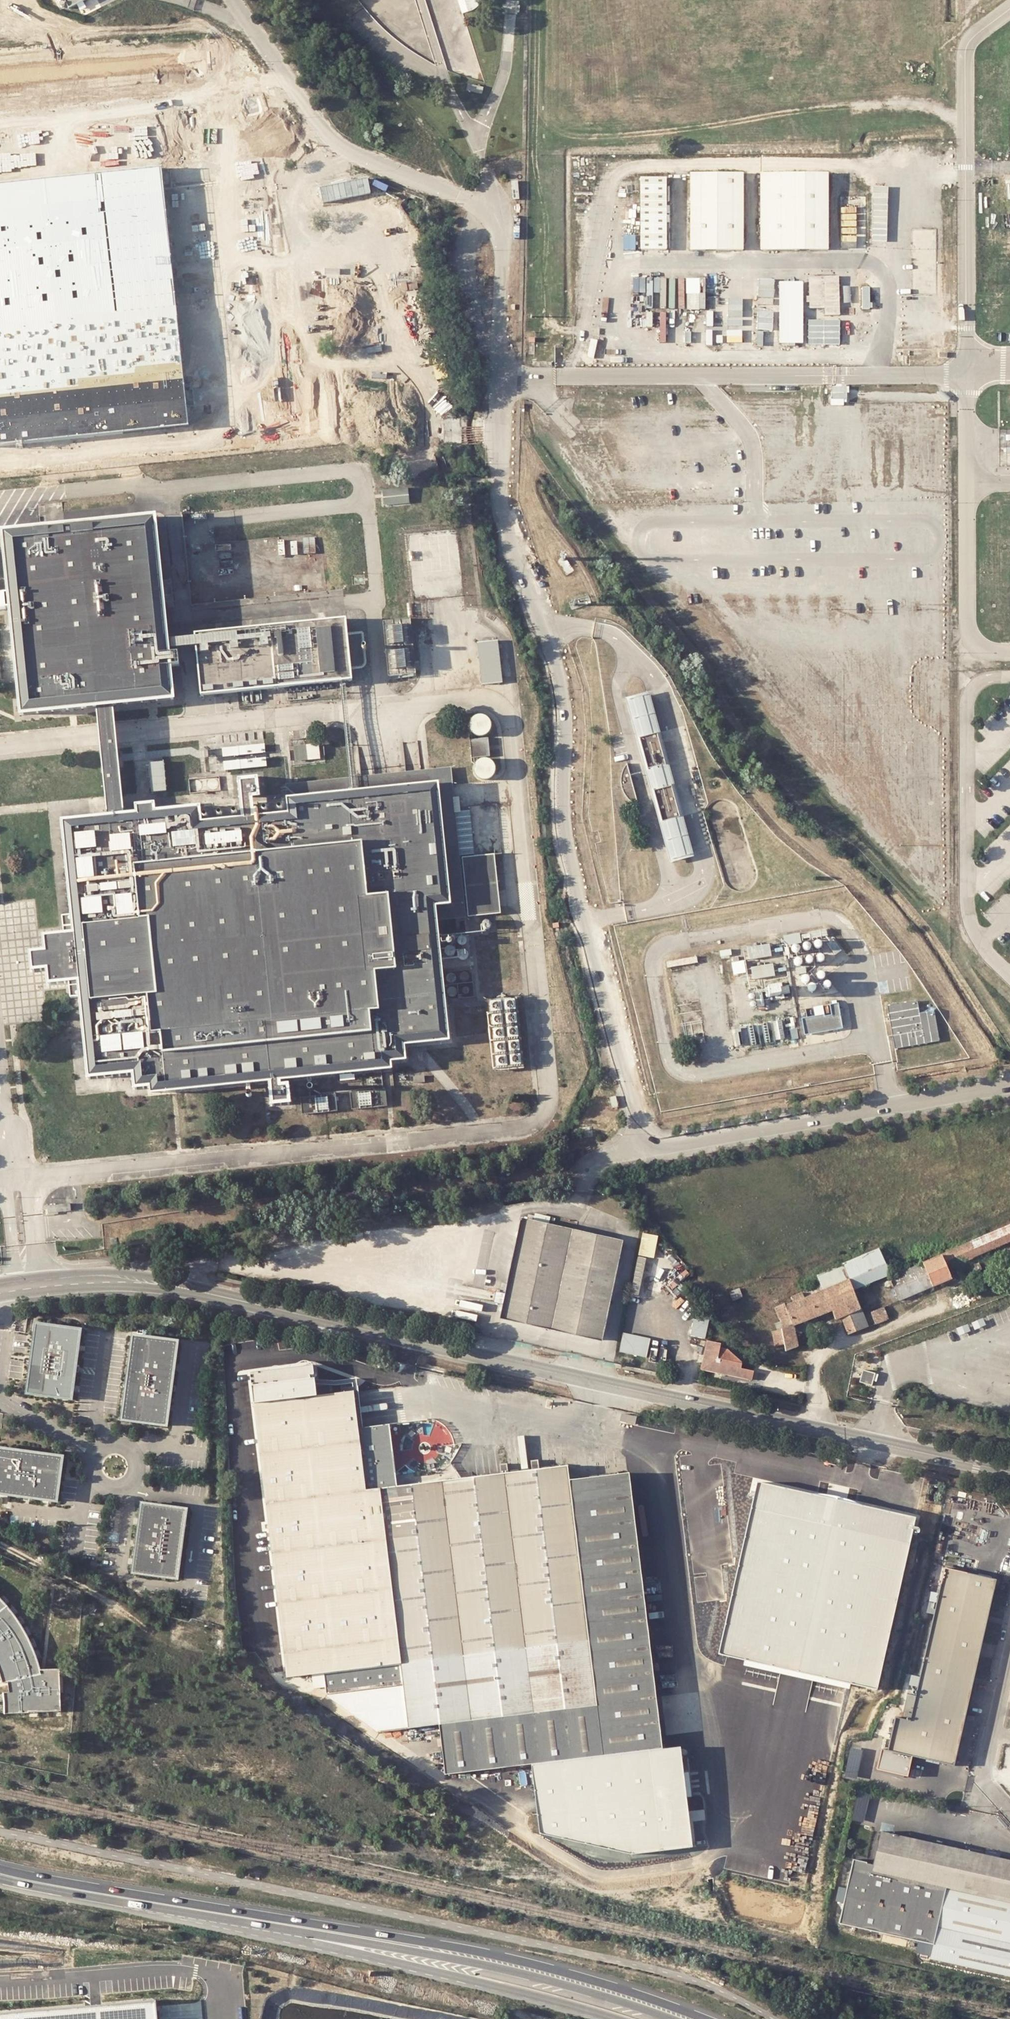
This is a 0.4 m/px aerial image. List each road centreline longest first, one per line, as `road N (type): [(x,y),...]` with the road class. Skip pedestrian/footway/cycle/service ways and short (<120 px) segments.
road 1 (unclassified): [(233,0),(331,138),(475,203),(501,234),(497,465),(504,525),(559,704),(562,818),(645,1150)]
road 2 (tertiary): [(192,1290),(1009,1472)]
road 3 (secondary): [(690,2018),(509,1965),(144,1901)]
road 4 (unclassified): [(144,1901),(611,2018)]
road 5 (unclassified): [(645,1150),(1009,1084)]
road 6 (track): [(0,1545),(149,1631),(204,1649)]
road 7 (tertiary): [(192,1290),(117,1272),(0,1283)]
road 8 (tertiary): [(0,1298),(116,1287),(192,1290)]
road 9 (secondary): [(144,1901),(0,1875)]
road 10 (unclassified): [(1009,1680),(989,1784),(1009,1808)]

